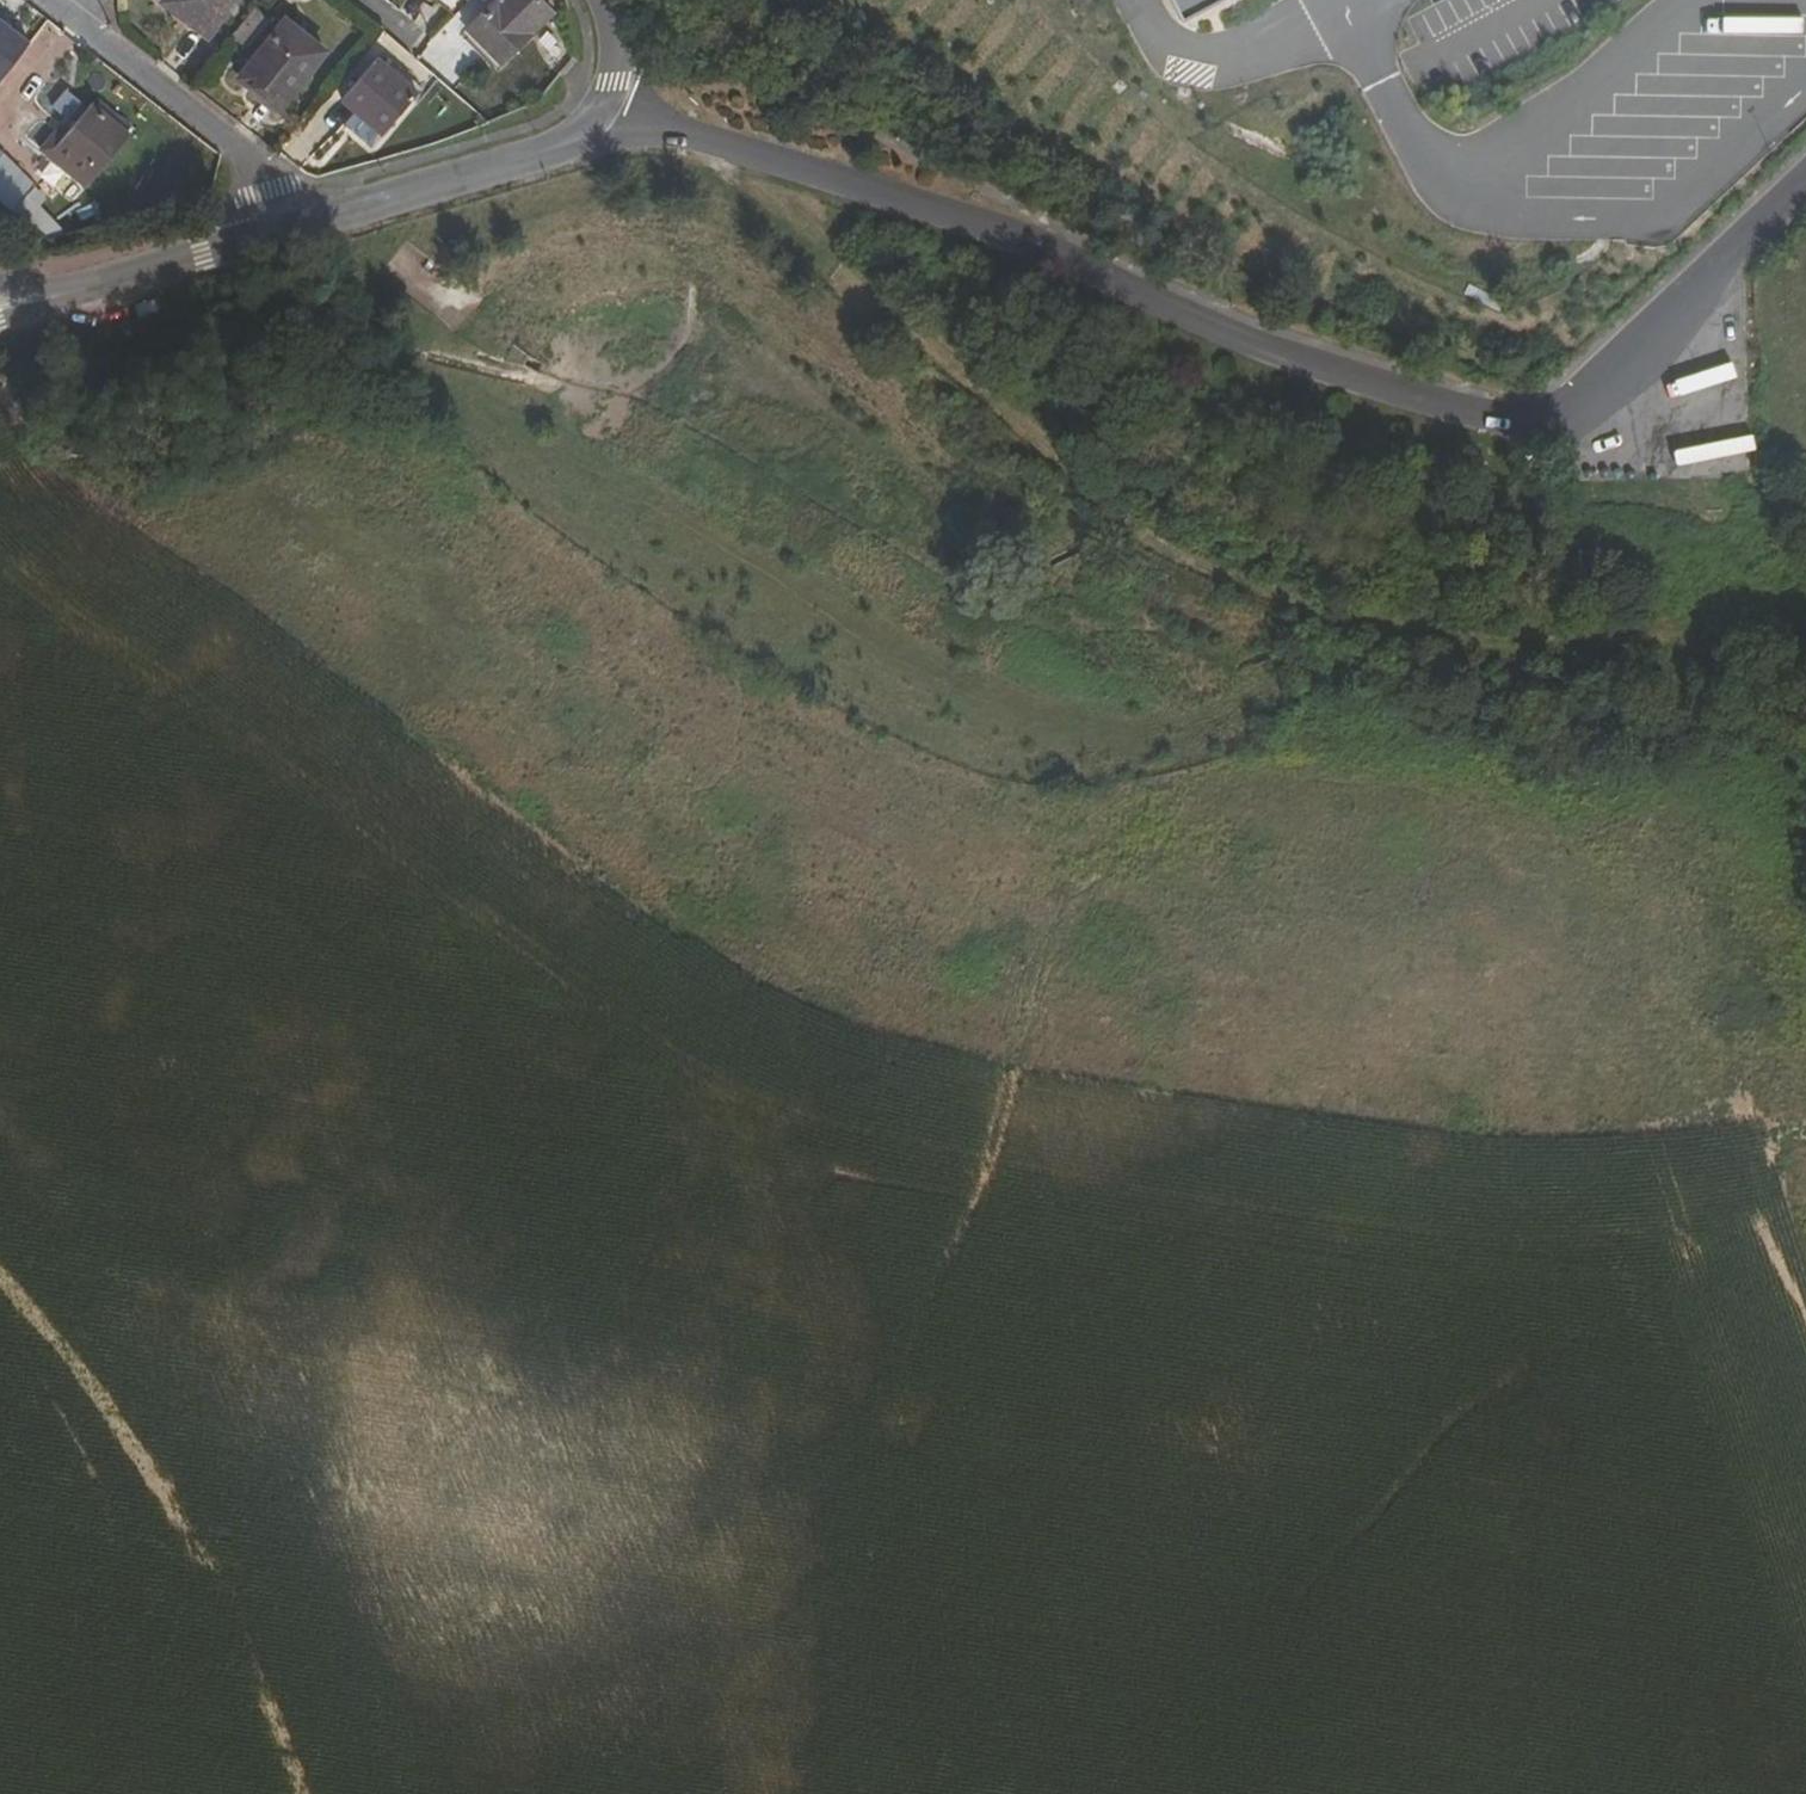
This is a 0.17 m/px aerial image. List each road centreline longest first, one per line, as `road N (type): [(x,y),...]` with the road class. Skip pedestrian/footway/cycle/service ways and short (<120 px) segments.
road 1 (residential): [(1805,177),(1551,410),(1506,414),(1367,377),(1221,325),(1020,230),(609,108)]
road 2 (residential): [(325,219),(20,310),(0,307)]
road 3 (residential): [(72,16),(325,219)]
road 4 (residential): [(609,108),(572,147),(325,219)]

